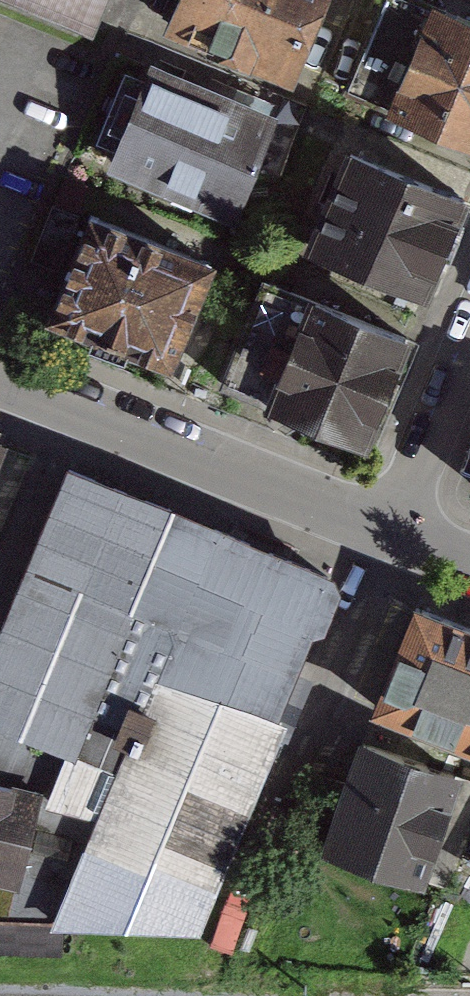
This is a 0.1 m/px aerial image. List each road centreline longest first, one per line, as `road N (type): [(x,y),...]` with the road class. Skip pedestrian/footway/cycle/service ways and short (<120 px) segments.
road 1 (residential): [(0,376),(397,536)]
road 2 (residential): [(397,536),(469,362)]

